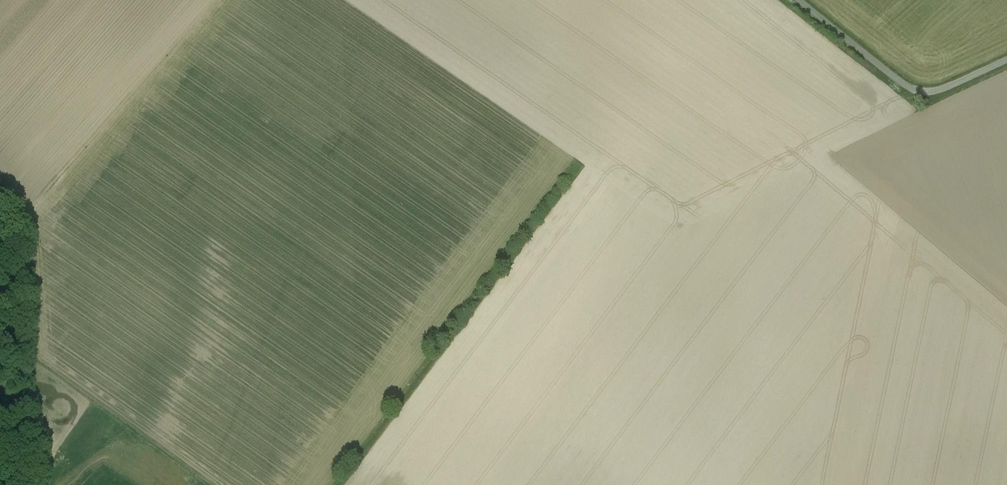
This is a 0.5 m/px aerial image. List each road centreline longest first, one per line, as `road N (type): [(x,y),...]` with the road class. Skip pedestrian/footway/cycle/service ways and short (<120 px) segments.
road 1 (unclassified): [(798,0),(914,90),(938,90),(1006,60)]

